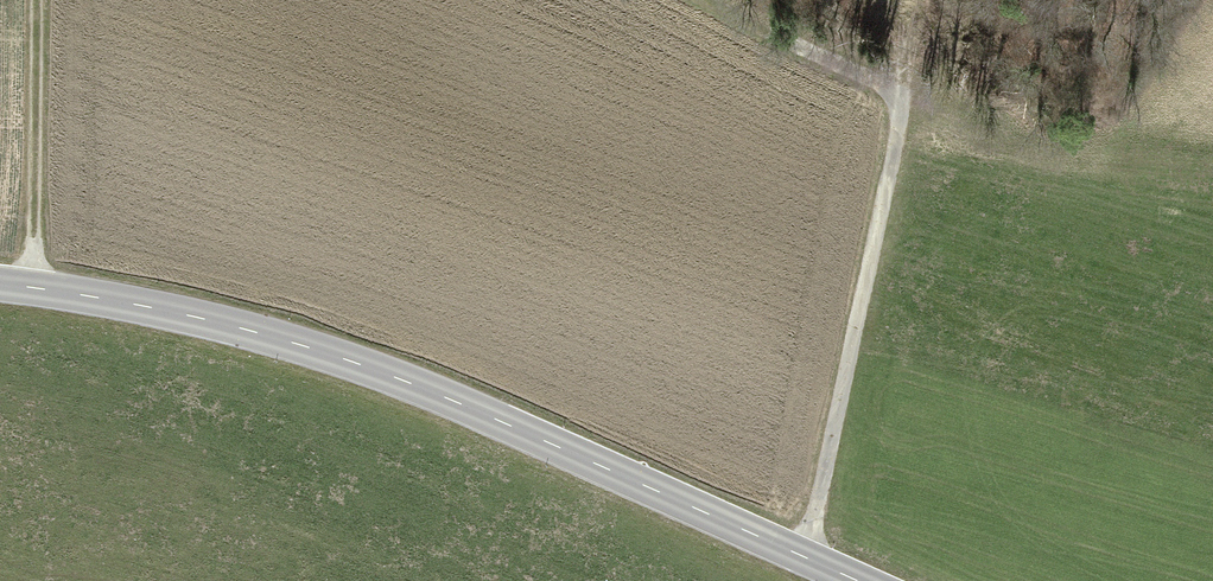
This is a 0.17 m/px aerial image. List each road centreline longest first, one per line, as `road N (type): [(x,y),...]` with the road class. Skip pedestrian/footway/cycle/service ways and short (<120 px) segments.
road 1 (tertiary): [(849,580),(430,392),(224,324),(0,284)]
road 2 (track): [(710,0),(895,98),(900,121),(802,560)]
road 3 (track): [(35,286),(40,0)]

